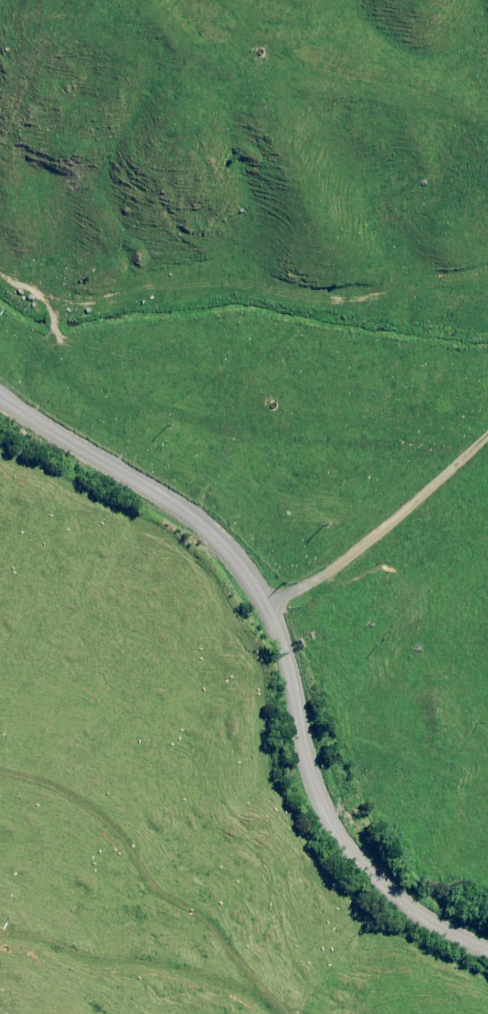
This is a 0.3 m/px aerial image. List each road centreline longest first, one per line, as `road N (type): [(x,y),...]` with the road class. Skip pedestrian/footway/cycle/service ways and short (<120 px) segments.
road 1 (unclassified): [(0,385),(172,500),(305,648),(333,817),(381,887),(487,944)]
road 2 (track): [(487,425),(418,490),(263,602)]

